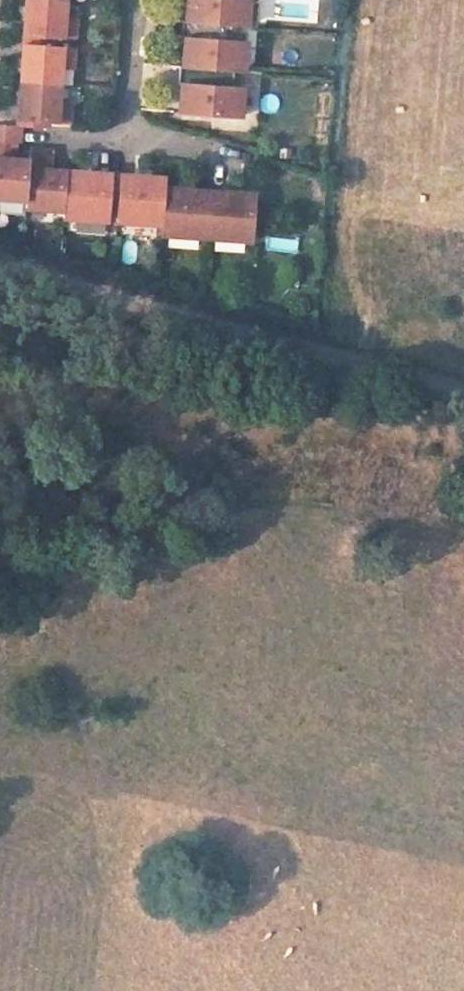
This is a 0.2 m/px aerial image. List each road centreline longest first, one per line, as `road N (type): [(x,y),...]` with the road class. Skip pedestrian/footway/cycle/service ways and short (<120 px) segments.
road 1 (track): [(0,259),(463,386)]
road 2 (residential): [(135,0),(126,144)]

